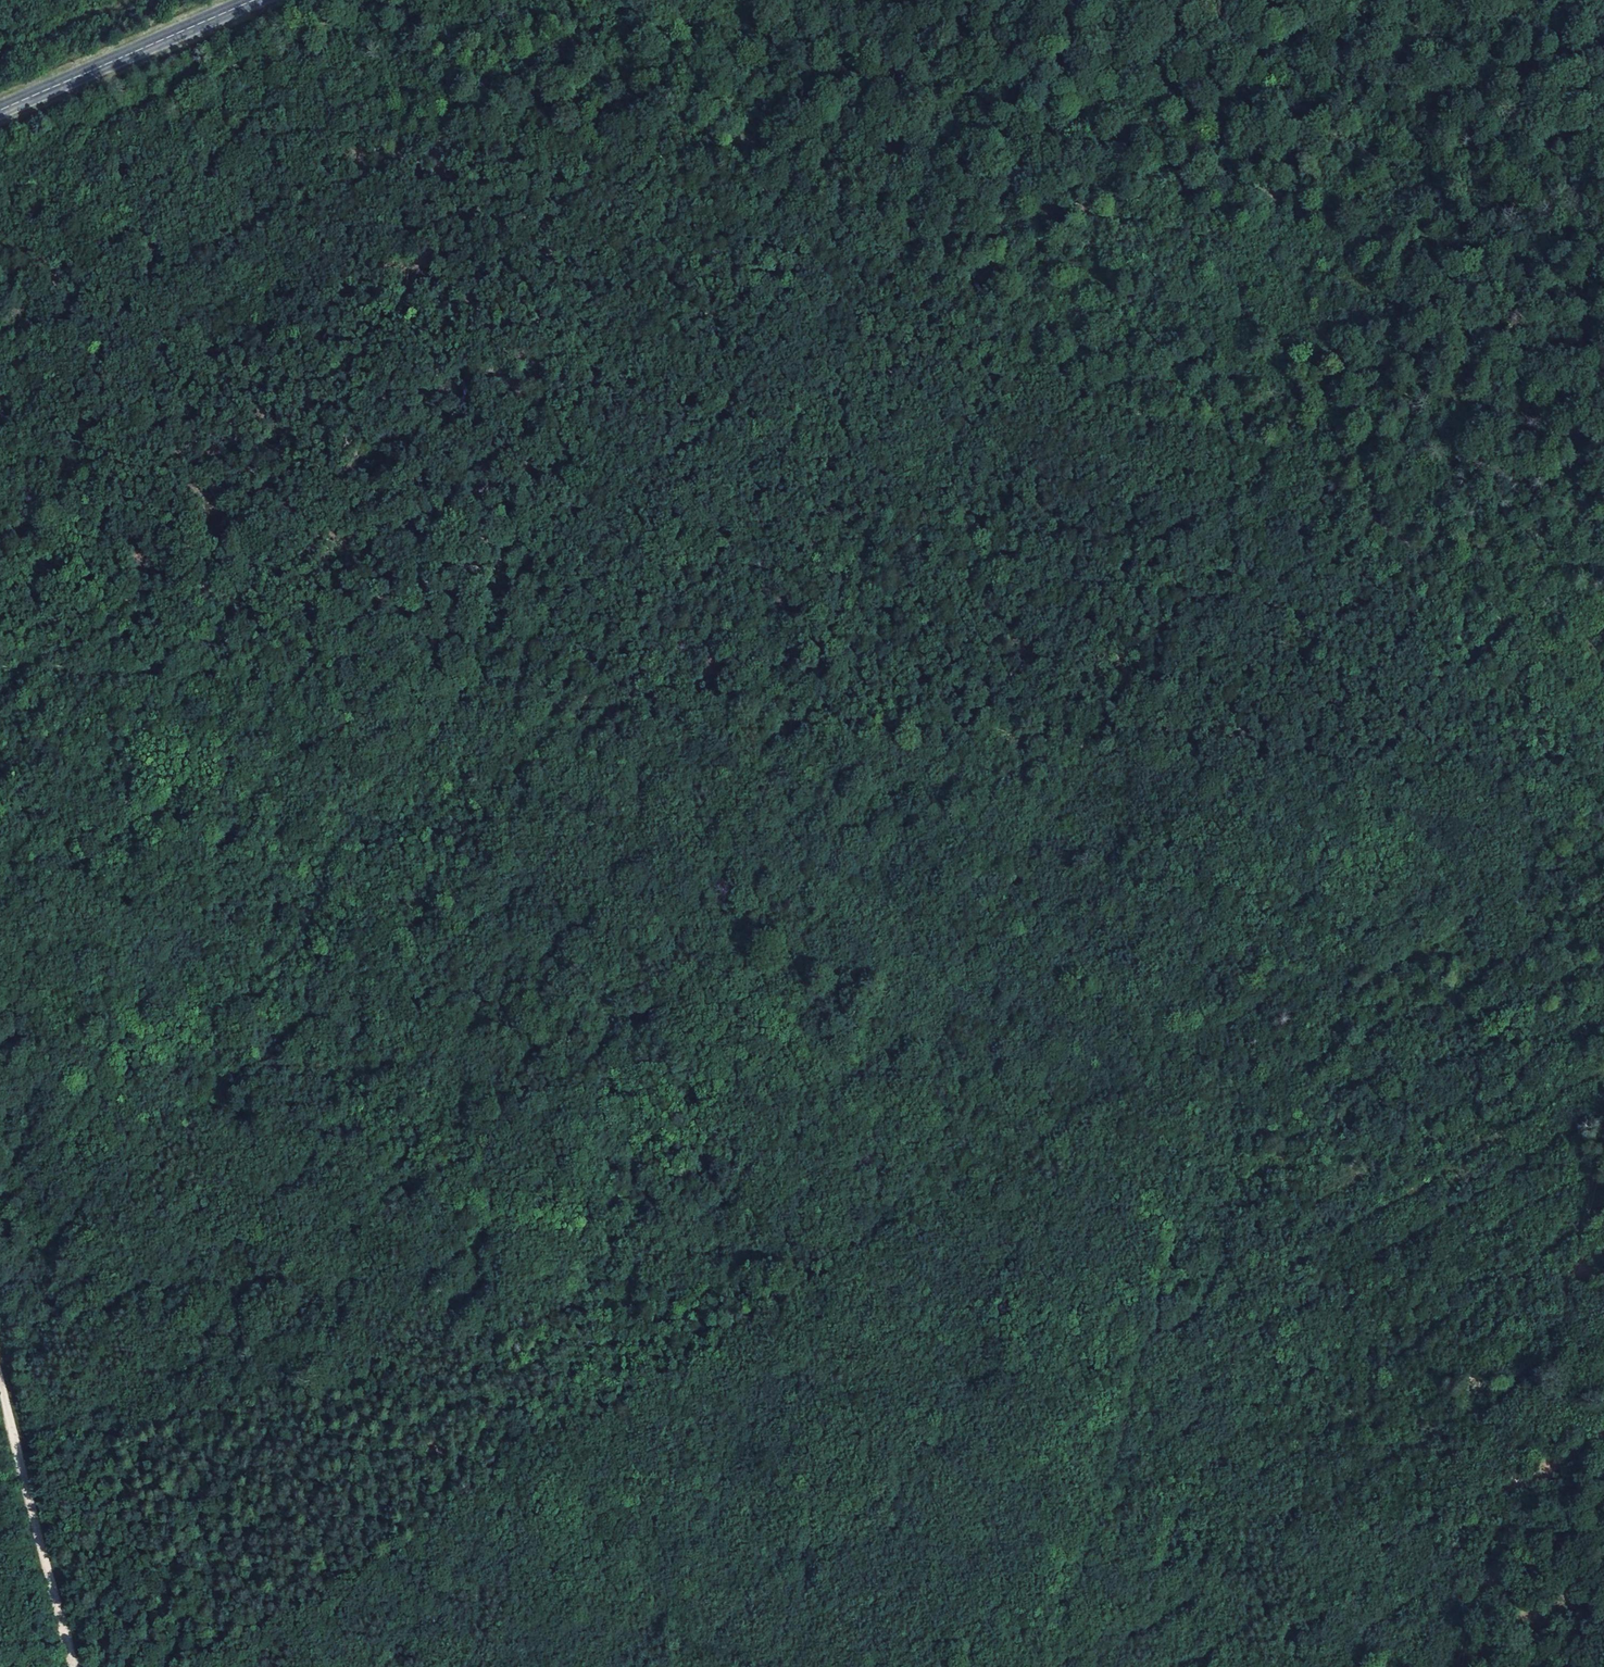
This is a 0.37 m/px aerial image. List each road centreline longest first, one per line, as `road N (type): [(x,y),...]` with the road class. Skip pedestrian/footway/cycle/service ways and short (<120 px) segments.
road 1 (track): [(71,1666),(0,1379)]
road 2 (secondary): [(0,111),(250,0)]

